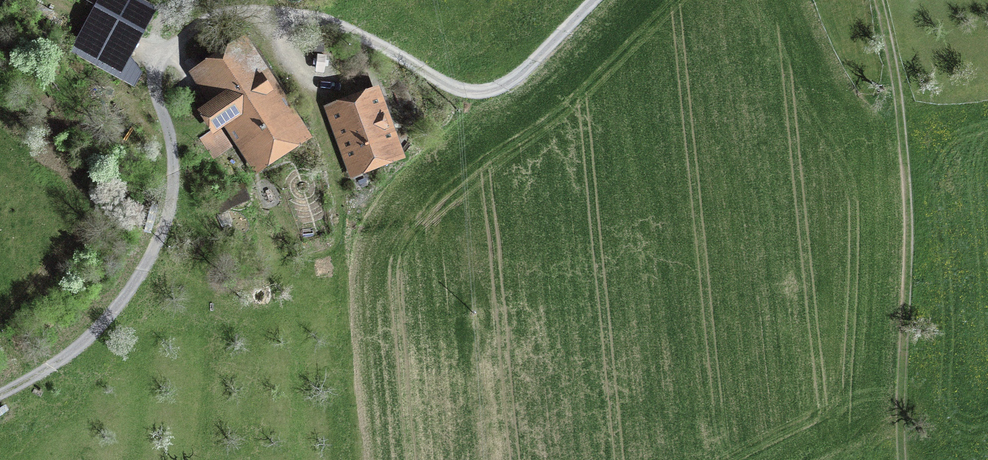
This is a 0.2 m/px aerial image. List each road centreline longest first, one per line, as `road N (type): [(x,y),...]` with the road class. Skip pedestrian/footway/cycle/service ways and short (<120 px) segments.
road 1 (track): [(173,136),(159,87),(162,58),(250,25),(313,23),(484,99),(518,87),(603,0)]
road 2 (track): [(902,459),(909,190),(879,0)]
road 3 (track): [(173,136),(168,234),(113,320),(0,399)]

